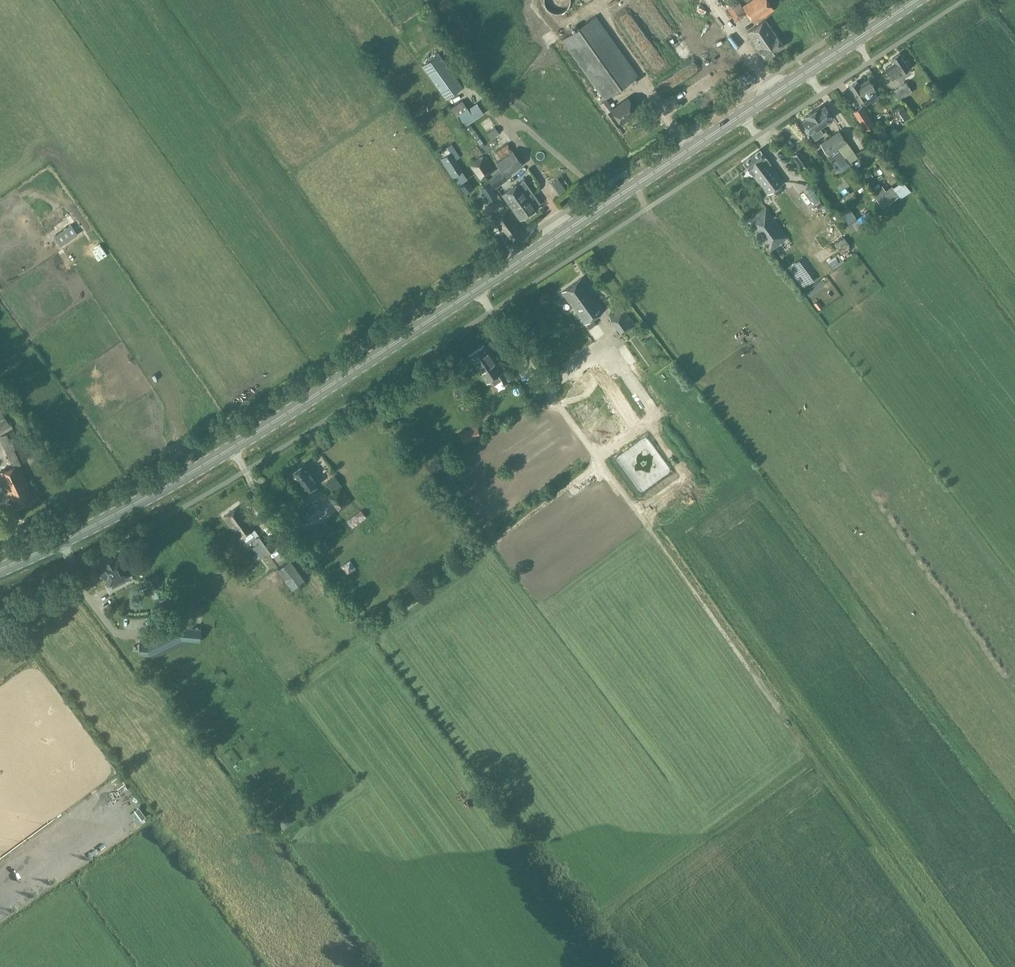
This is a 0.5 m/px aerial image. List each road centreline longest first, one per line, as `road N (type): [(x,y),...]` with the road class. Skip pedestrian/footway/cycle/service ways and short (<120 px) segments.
road 1 (primary): [(0,569),(239,449),(918,0)]

